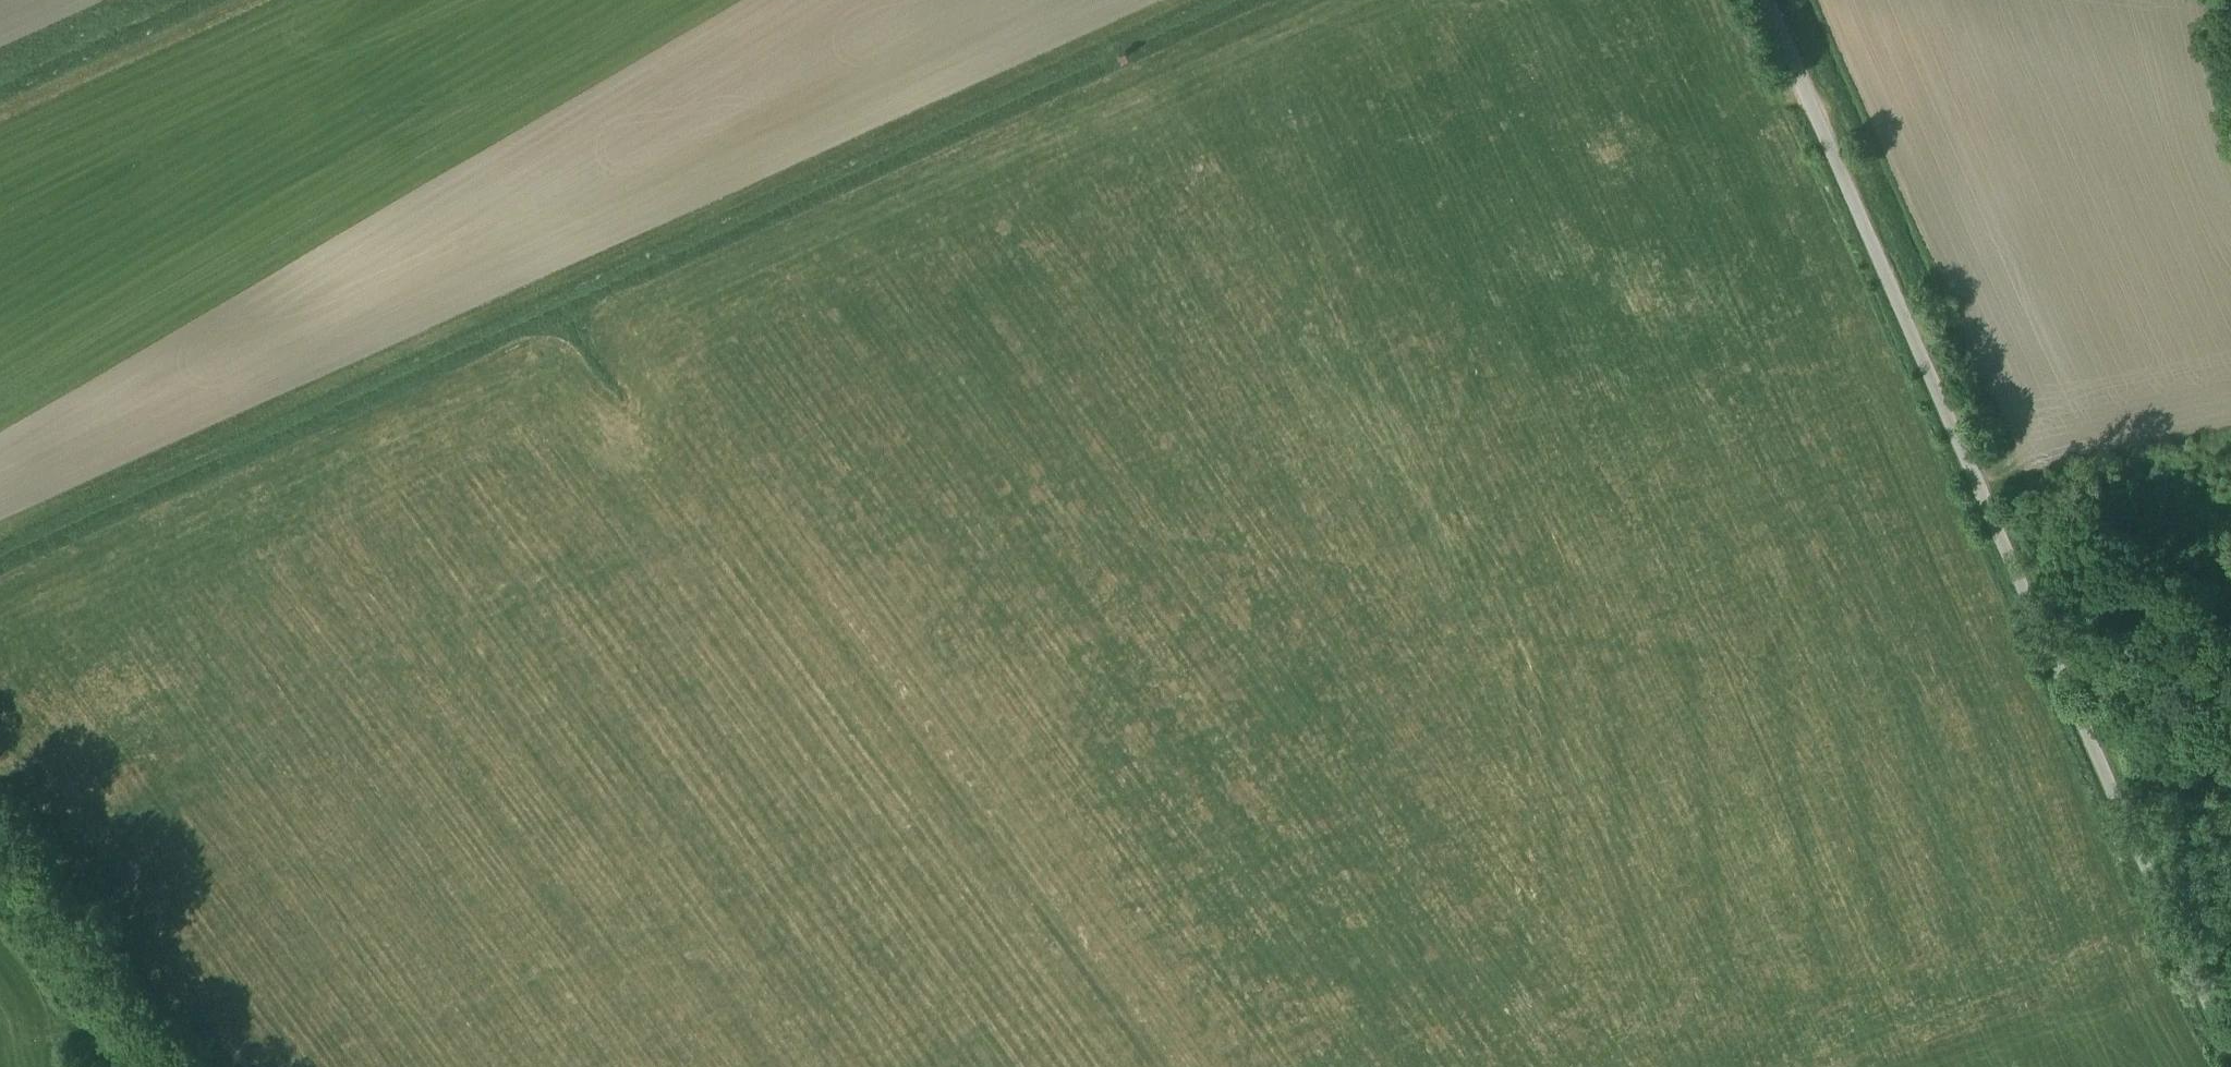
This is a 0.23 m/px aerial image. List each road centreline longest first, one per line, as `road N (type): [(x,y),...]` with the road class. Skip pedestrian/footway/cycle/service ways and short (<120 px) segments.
road 1 (unclassified): [(1769,0),(2198,977),(2230,1031)]
road 2 (unclassified): [(0,874),(144,1066)]

